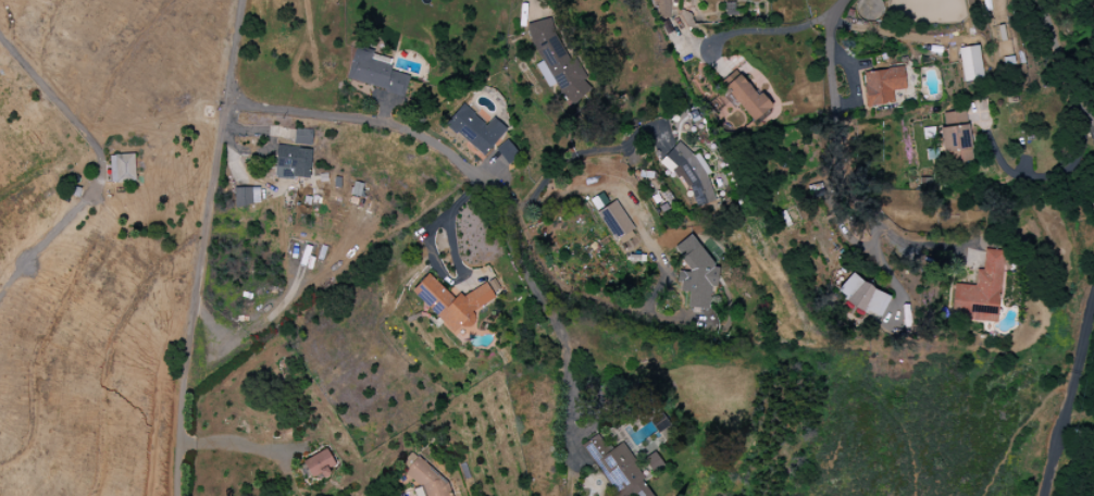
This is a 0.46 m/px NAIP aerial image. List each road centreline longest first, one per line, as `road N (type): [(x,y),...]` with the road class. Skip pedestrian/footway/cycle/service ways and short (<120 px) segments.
road 1 (residential): [(226,102),(412,132),(452,156),(486,197),(554,328),(562,355),(558,451)]
road 2 (residential): [(242,0),(184,405),(181,495)]
road 3 (residential): [(1041,0),(1082,110),(1093,119)]

